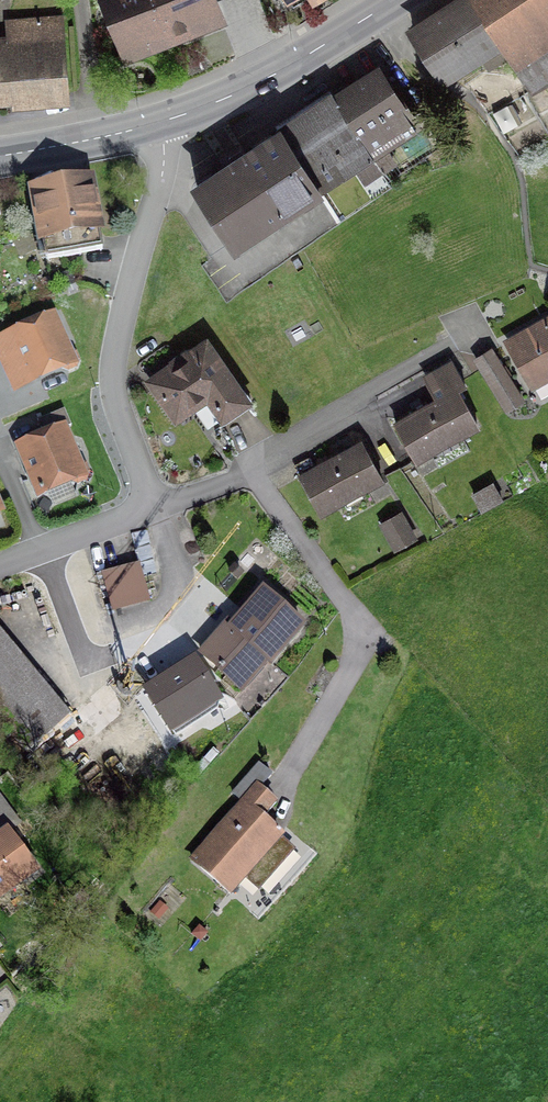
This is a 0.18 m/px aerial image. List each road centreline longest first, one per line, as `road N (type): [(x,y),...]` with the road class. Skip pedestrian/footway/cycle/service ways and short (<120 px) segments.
road 1 (residential): [(156,123),(165,148),(161,181),(112,358),(111,392),(154,510)]
road 2 (residential): [(154,510),(251,473),(449,349)]
road 3 (secondary): [(156,123),(254,84),(395,0)]
road 4 (residential): [(154,510),(0,563)]
road 5 (secondary): [(0,156),(156,123)]

